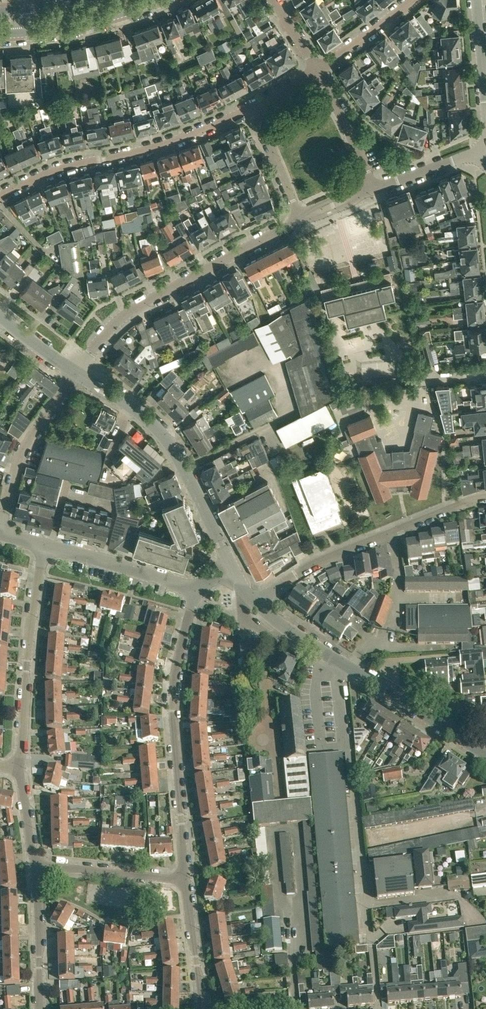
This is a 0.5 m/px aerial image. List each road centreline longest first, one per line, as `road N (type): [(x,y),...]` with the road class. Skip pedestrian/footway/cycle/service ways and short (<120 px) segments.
road 1 (residential): [(186,878),(172,703),(200,591)]
road 2 (residential): [(76,374),(123,315),(299,220)]
road 3 (residential): [(485,754),(256,604)]
road 4 (residential): [(0,198),(45,175),(157,147),(253,108)]
road 5 (residential): [(232,570),(168,444),(131,407),(76,374)]
road 6 (residential): [(256,604),(325,559),(485,498)]
road 7 (residential): [(20,768),(31,622),(47,547)]
road 8 (residential): [(0,531),(19,458),(76,374)]
road 9 (unclassified): [(200,591),(47,547)]
road 10 (residential): [(186,878),(34,870)]
road 11 (primary): [(24,34),(161,0)]
road 12 (residential): [(40,1008),(34,870)]
road 13 (residential): [(203,1008),(186,878)]
road 14 (residential): [(374,189),(317,71)]
road 15 (residential): [(299,220),(253,108)]

